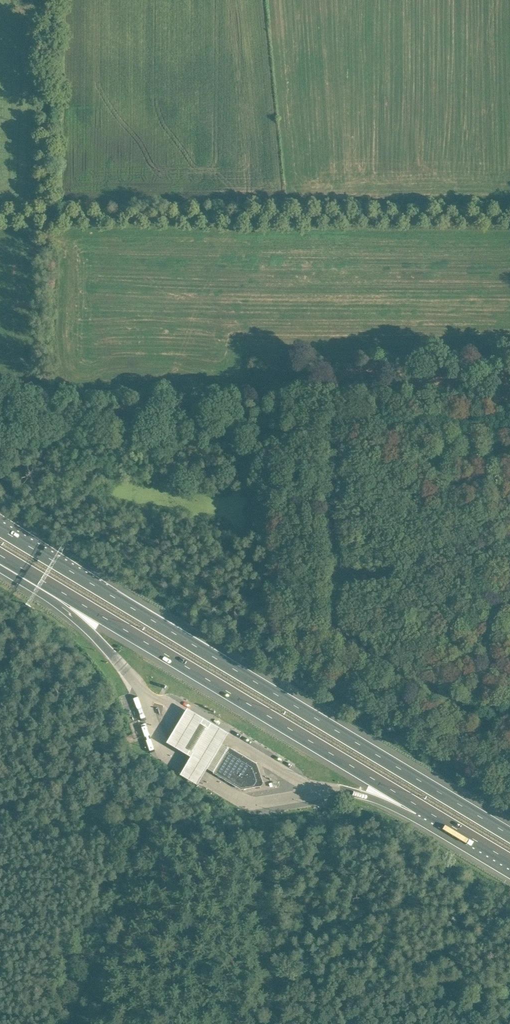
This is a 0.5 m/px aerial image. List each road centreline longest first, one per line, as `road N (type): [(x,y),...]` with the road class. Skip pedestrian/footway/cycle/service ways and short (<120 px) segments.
road 1 (motorway): [(509,835),(0,528)]
road 2 (motorway): [(0,557),(441,821)]
road 3 (track): [(51,0),(46,378)]
road 4 (track): [(65,1023),(147,820),(0,818)]
road 5 (track): [(0,216),(288,218)]
road 6 (motorway): [(0,568),(62,607),(142,691)]
road 7 (motorway): [(315,788),(441,821)]

